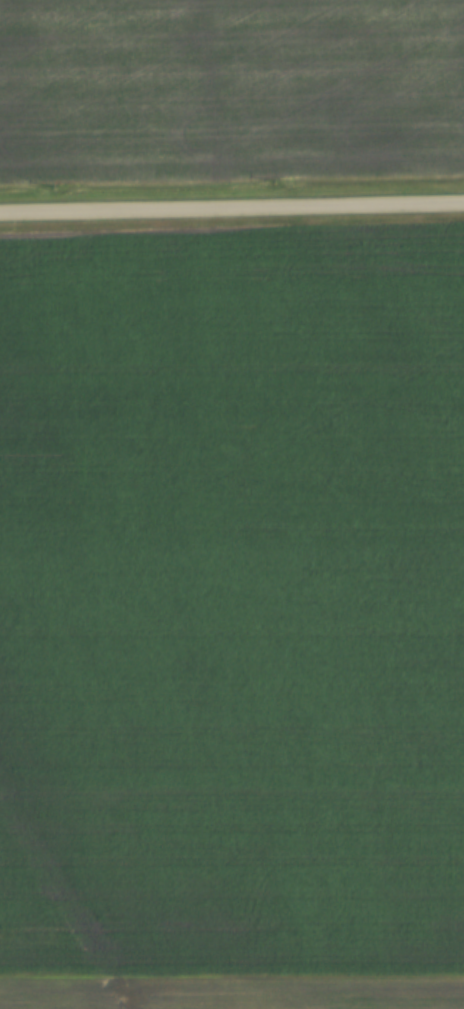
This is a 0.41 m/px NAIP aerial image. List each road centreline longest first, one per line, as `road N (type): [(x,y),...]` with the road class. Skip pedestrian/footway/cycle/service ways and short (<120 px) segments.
road 1 (residential): [(0,210),(463,201)]

